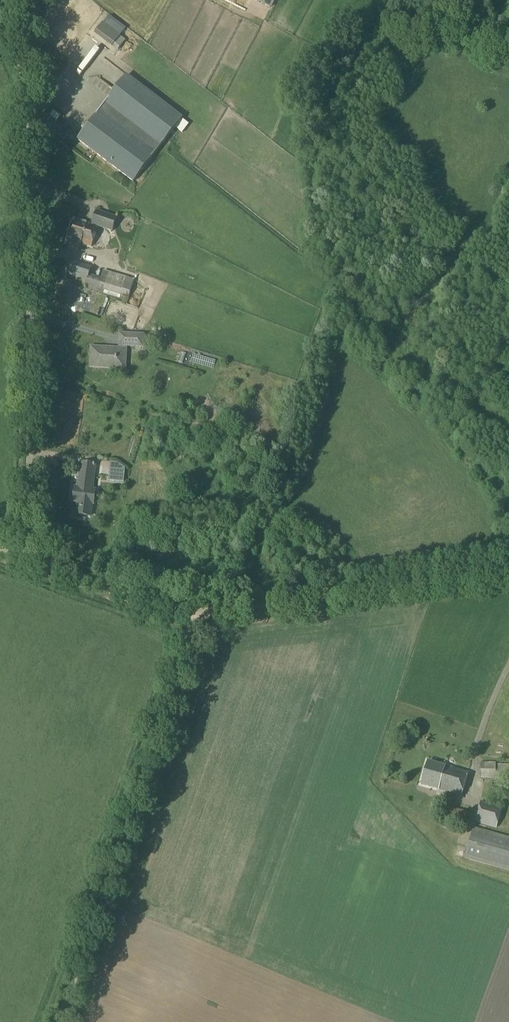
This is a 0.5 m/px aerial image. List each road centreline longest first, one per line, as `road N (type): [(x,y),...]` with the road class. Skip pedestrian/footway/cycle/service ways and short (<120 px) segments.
road 1 (unclassified): [(508,575),(199,614),(23,556),(19,122),(0,56)]
road 2 (track): [(199,614),(49,1021)]

